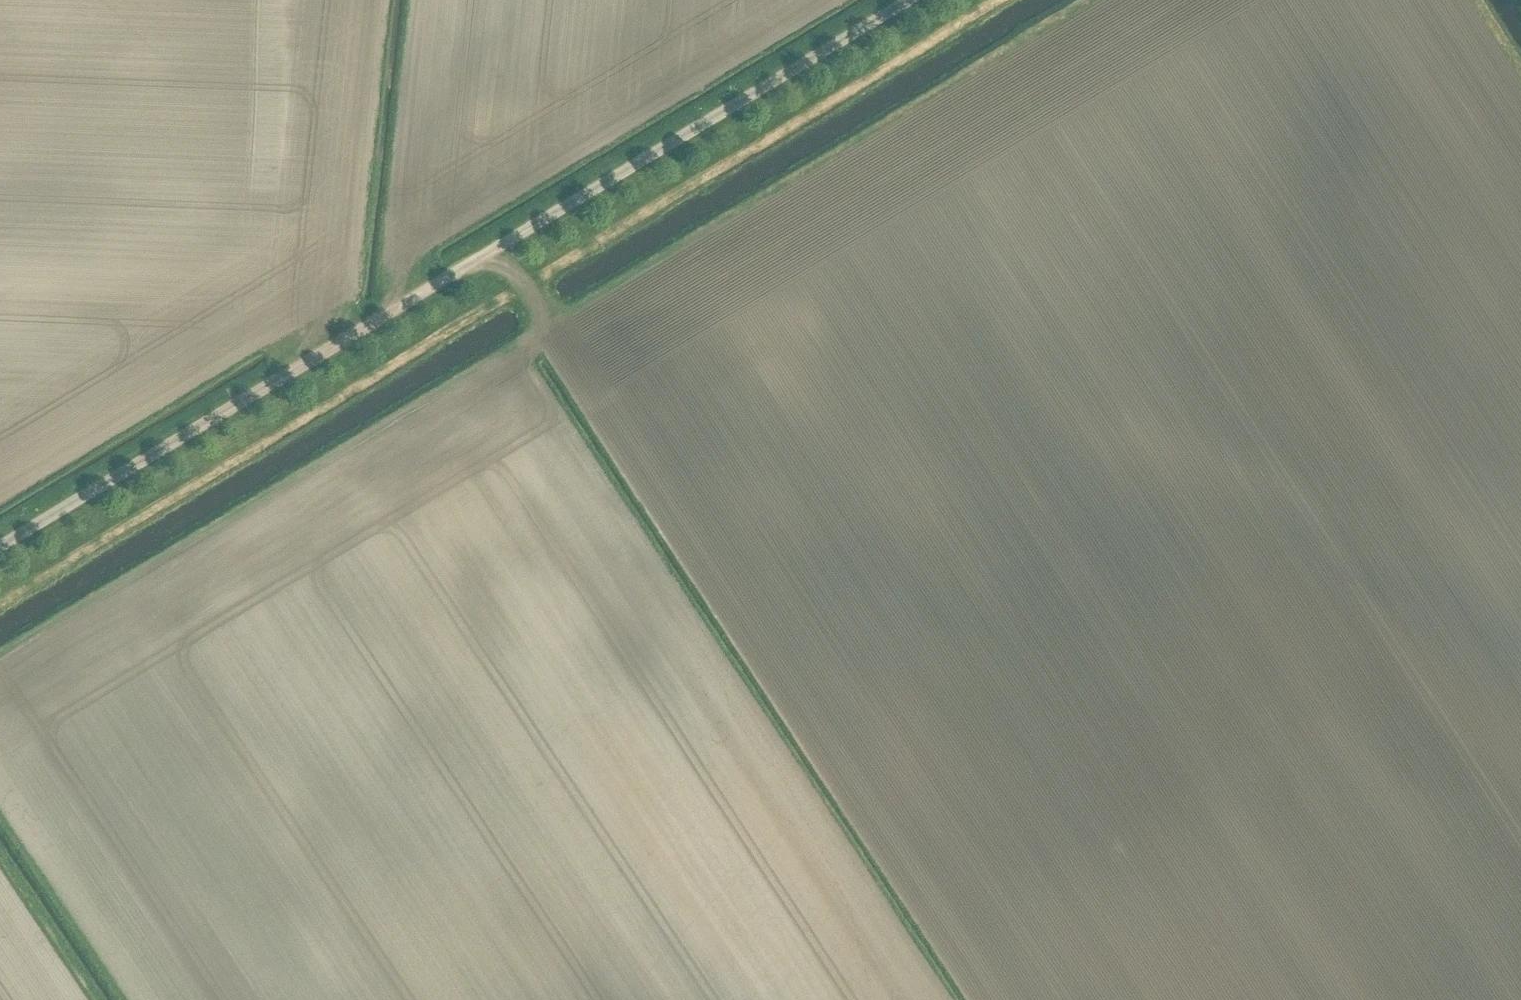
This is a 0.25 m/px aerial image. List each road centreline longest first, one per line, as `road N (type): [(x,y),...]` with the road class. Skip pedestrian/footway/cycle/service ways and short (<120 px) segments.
road 1 (unclassified): [(0,545),(905,0)]

